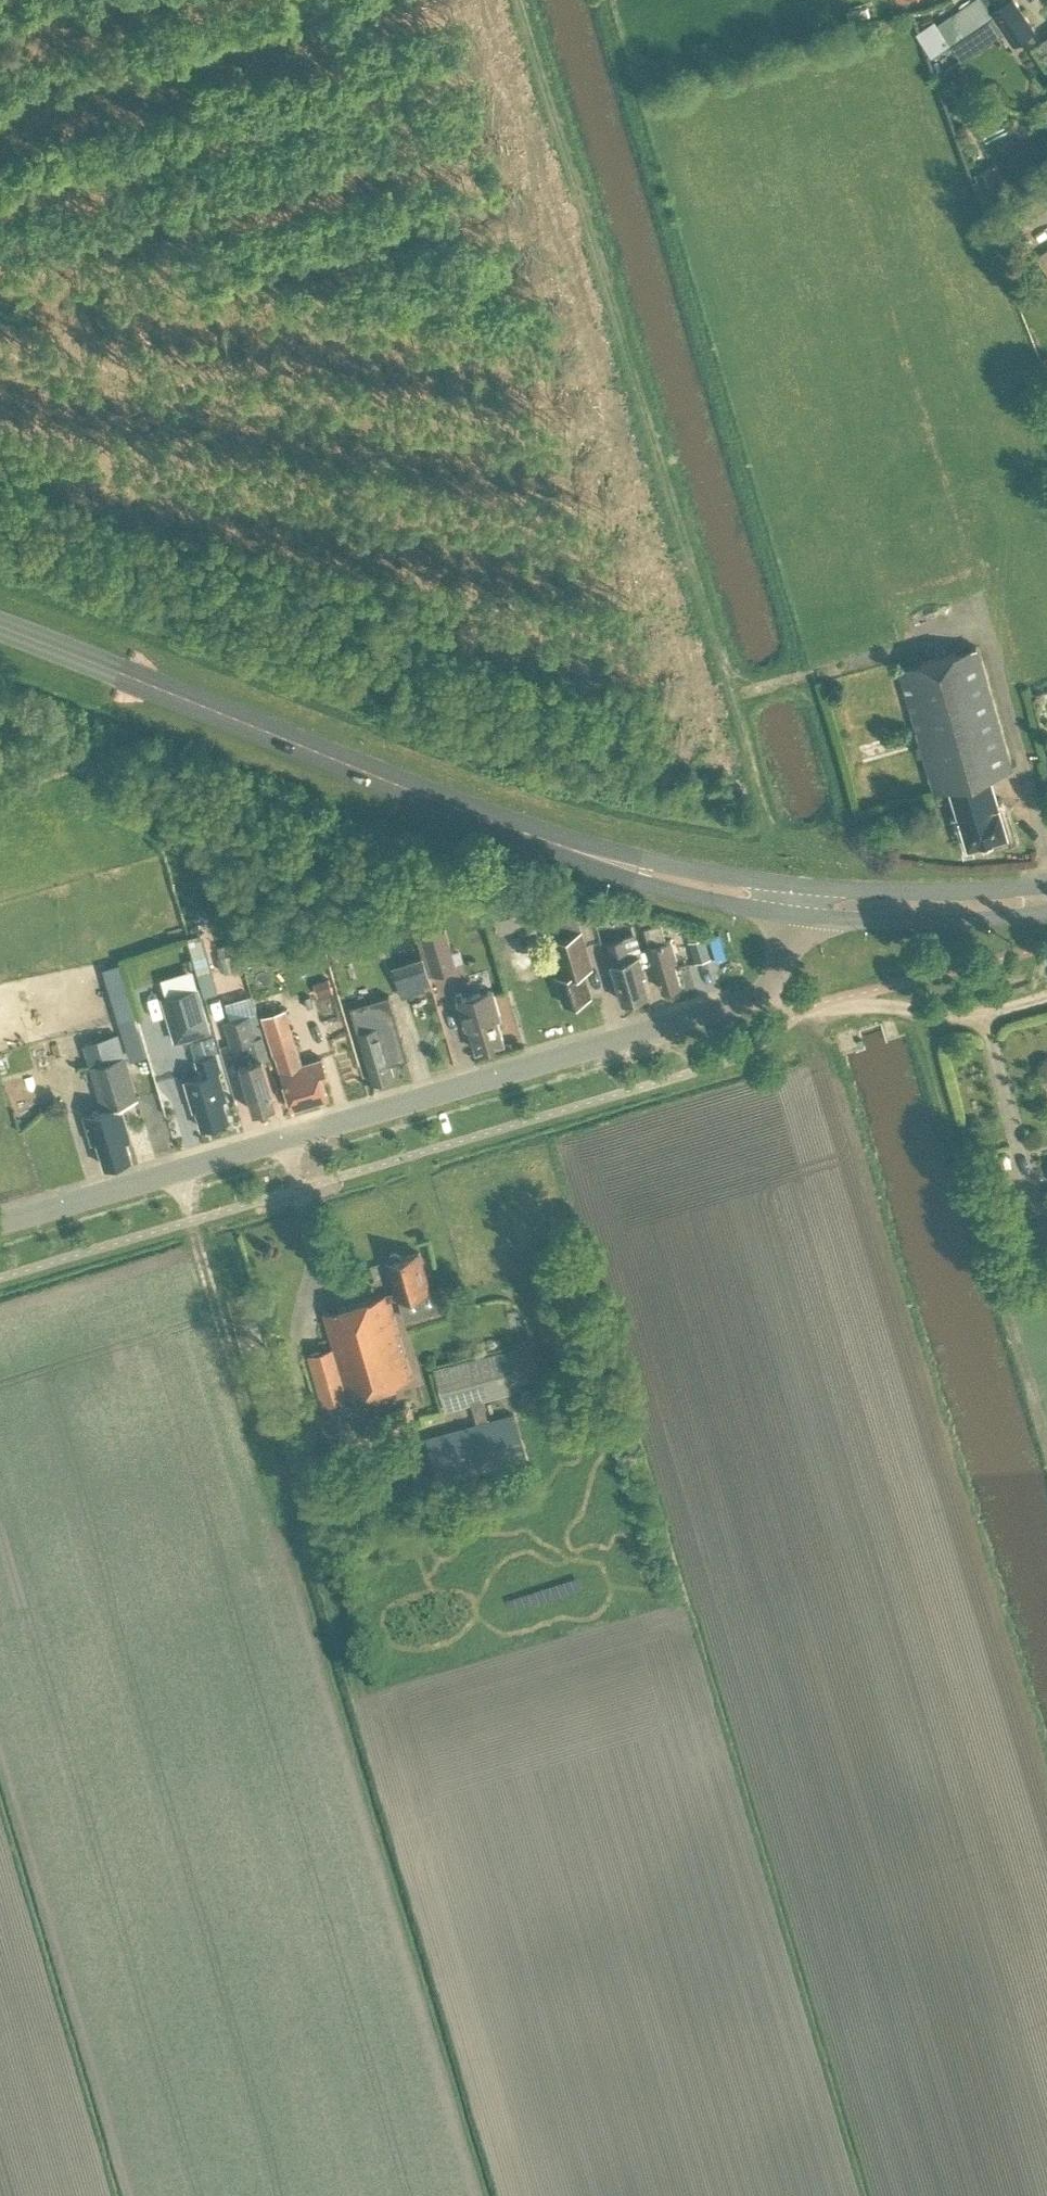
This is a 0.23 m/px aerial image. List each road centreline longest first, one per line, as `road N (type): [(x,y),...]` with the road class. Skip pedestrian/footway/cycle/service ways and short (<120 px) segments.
road 1 (primary): [(0,626),(642,872),(792,901)]
road 2 (tertiary): [(0,1225),(671,1025),(766,986)]
road 3 (primary): [(792,901),(1000,905),(1046,899)]
road 4 (track): [(1046,997),(982,1016),(897,1004),(814,1006)]

